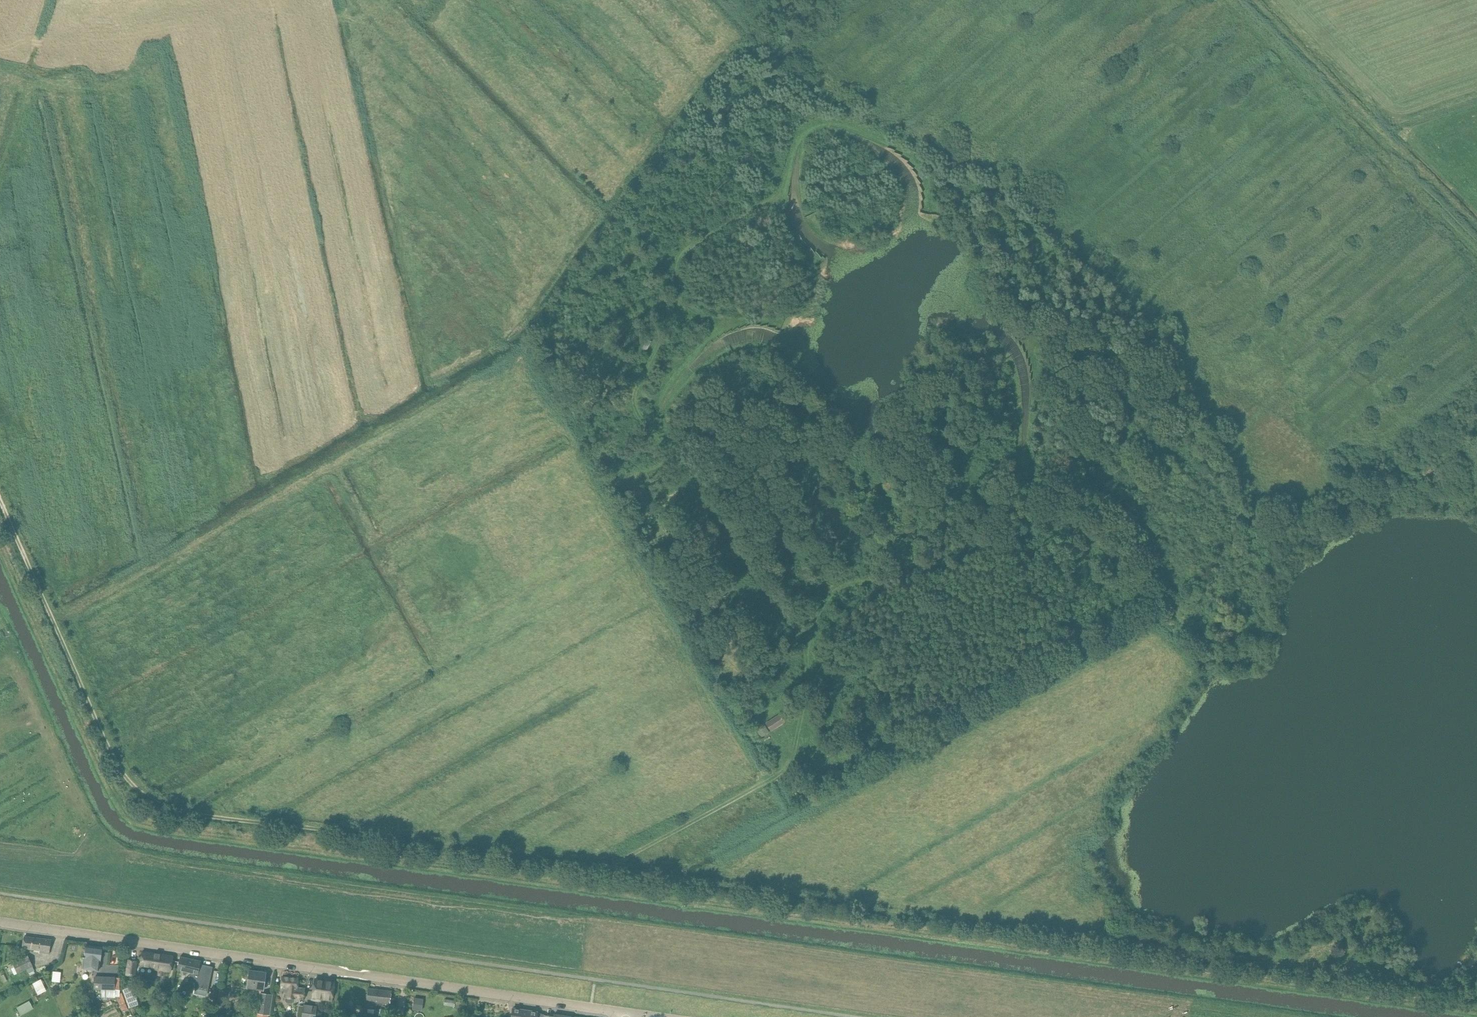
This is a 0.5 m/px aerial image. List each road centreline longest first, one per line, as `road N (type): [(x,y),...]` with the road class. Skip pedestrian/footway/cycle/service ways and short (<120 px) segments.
road 1 (track): [(0,502),(122,771),(141,791),(190,813),(595,868),(778,775),(786,739)]
road 2 (unclassified): [(625,1012),(0,922)]

